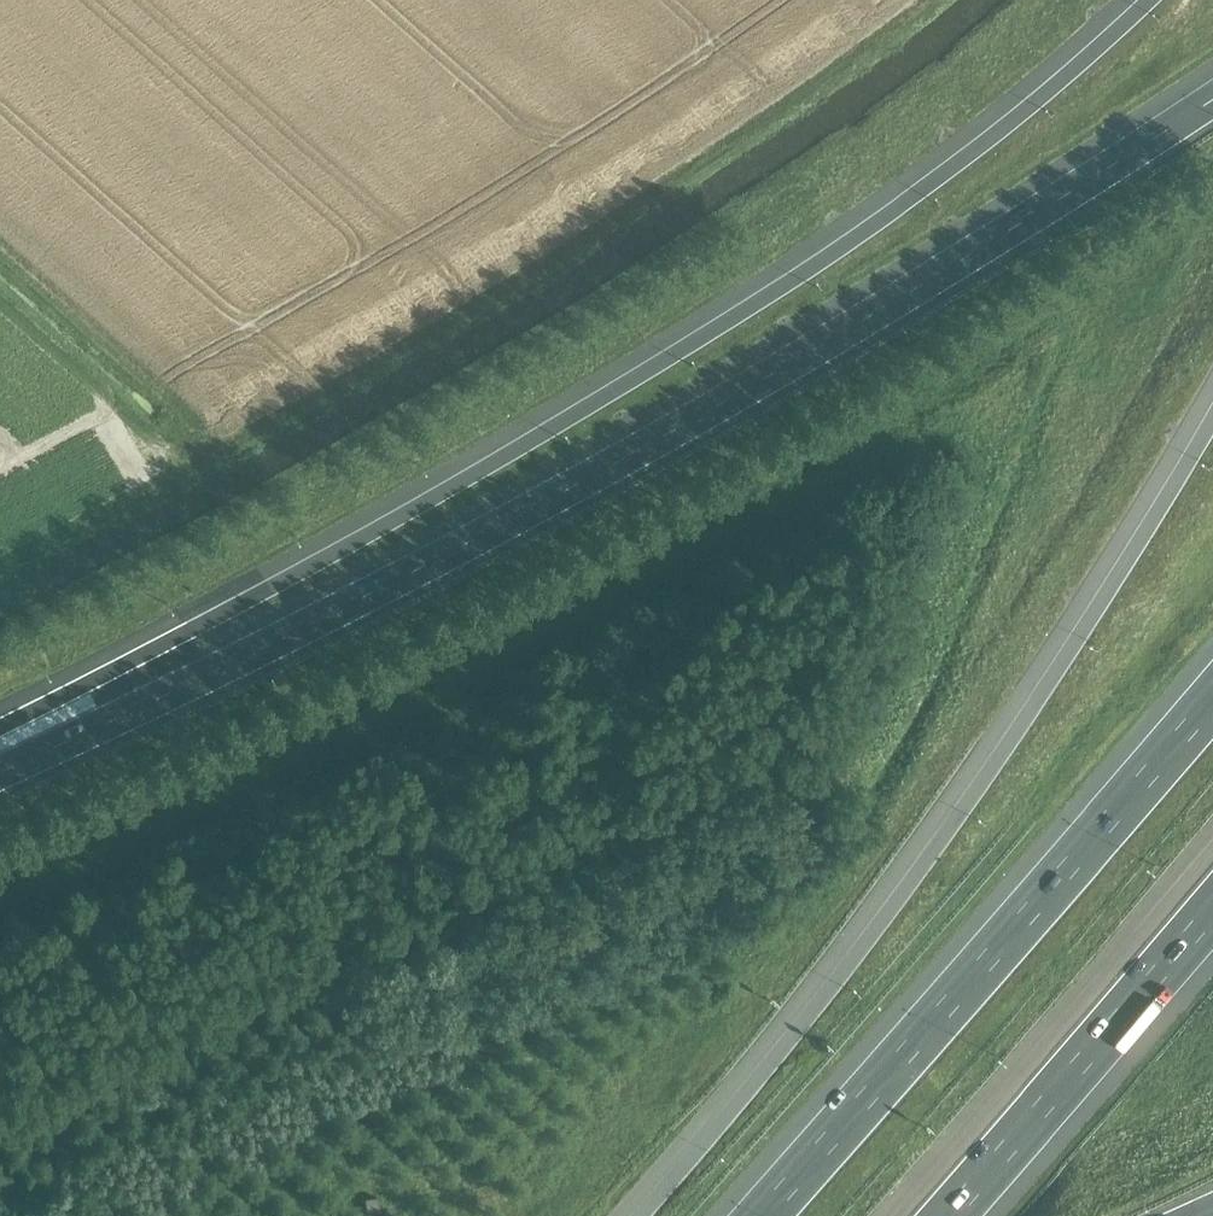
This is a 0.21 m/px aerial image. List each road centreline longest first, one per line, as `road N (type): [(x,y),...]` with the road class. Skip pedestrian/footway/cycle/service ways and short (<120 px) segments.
road 1 (motorway): [(1212,101),(622,463),(260,652),(0,775)]
road 2 (motorway): [(1148,0),(939,182),(614,393),(0,722)]
road 3 (motorway): [(1212,418),(1066,662),(930,860),(641,1215)]
road 4 (motorway): [(1212,694),(759,1215)]
road 5 (motorway): [(950,1215),(1212,907)]

